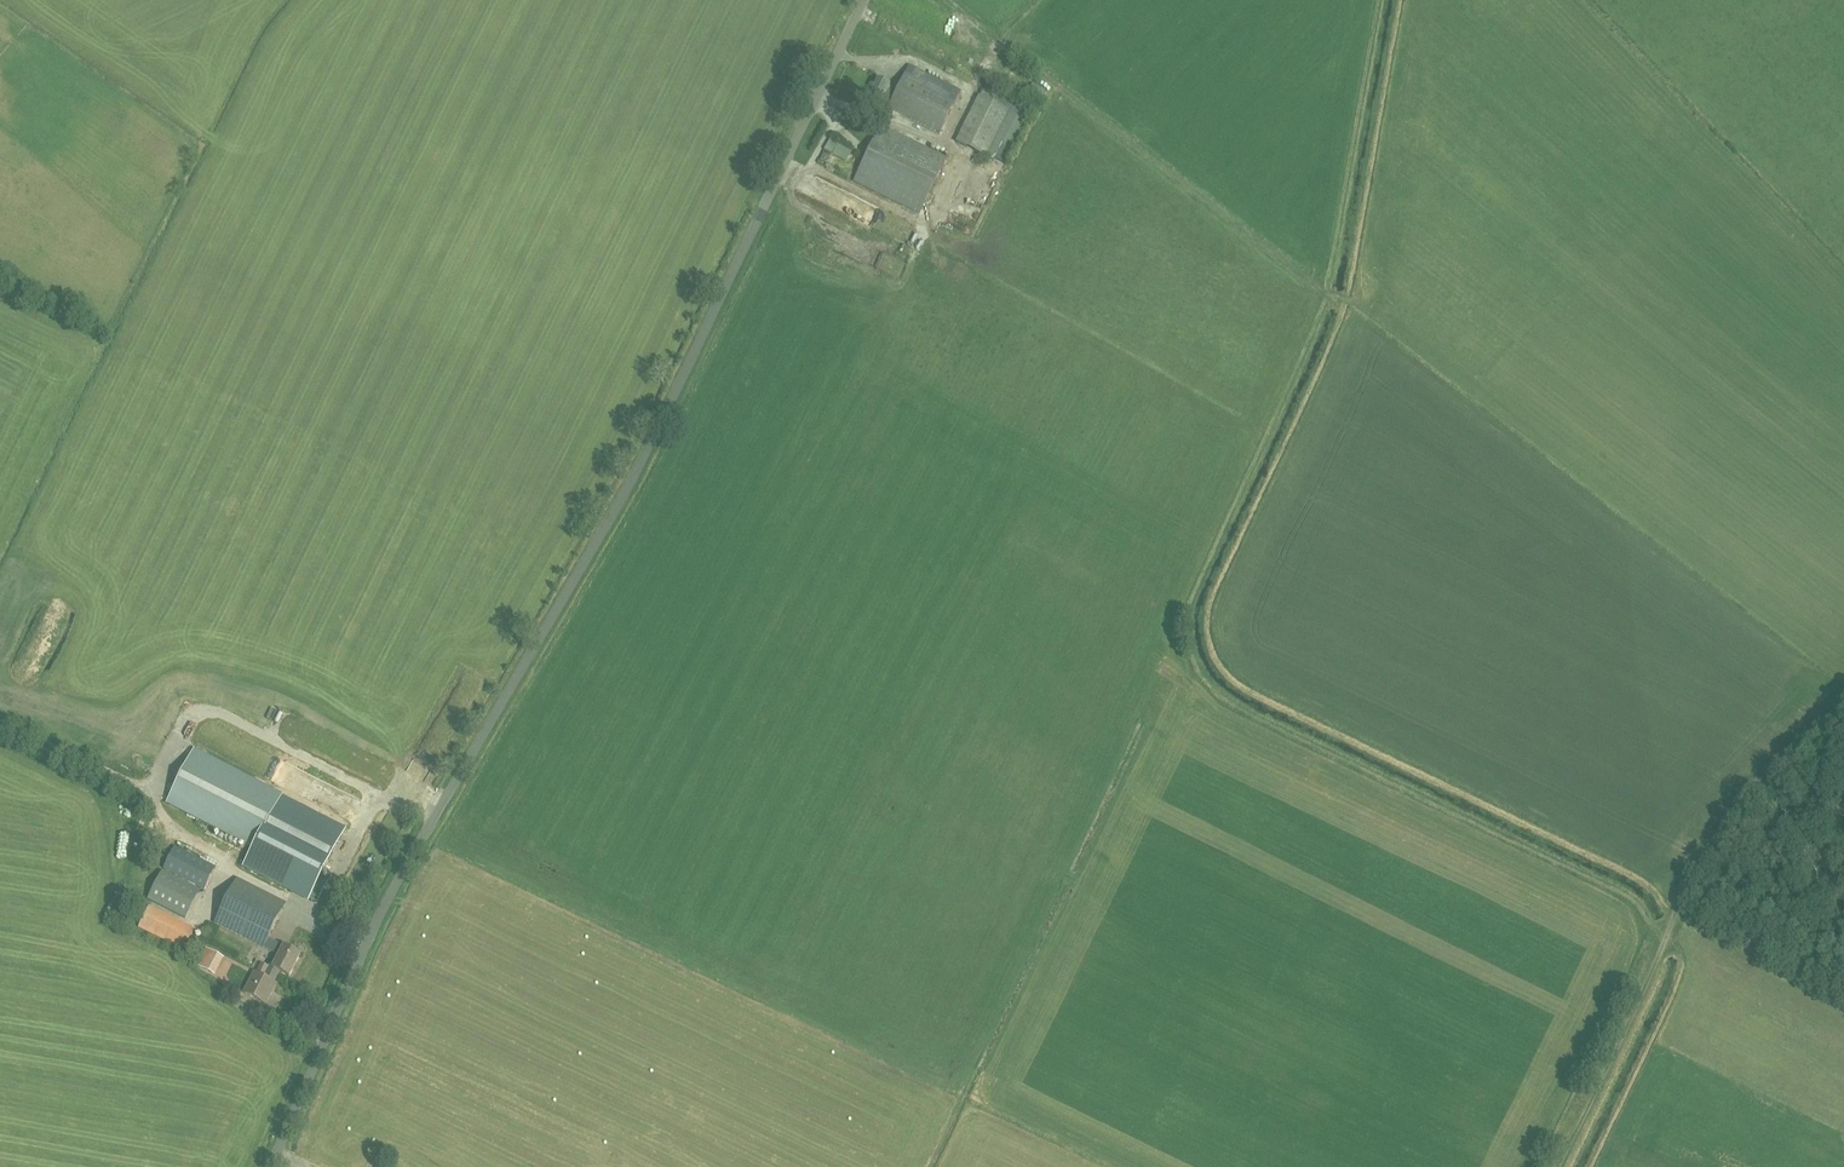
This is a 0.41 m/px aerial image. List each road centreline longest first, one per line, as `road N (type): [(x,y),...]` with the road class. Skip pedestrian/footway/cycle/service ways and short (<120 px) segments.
road 1 (unclassified): [(862,0),(635,472),(363,958),(270,1166)]
road 2 (track): [(1843,699),(1713,832),(1553,1166)]

